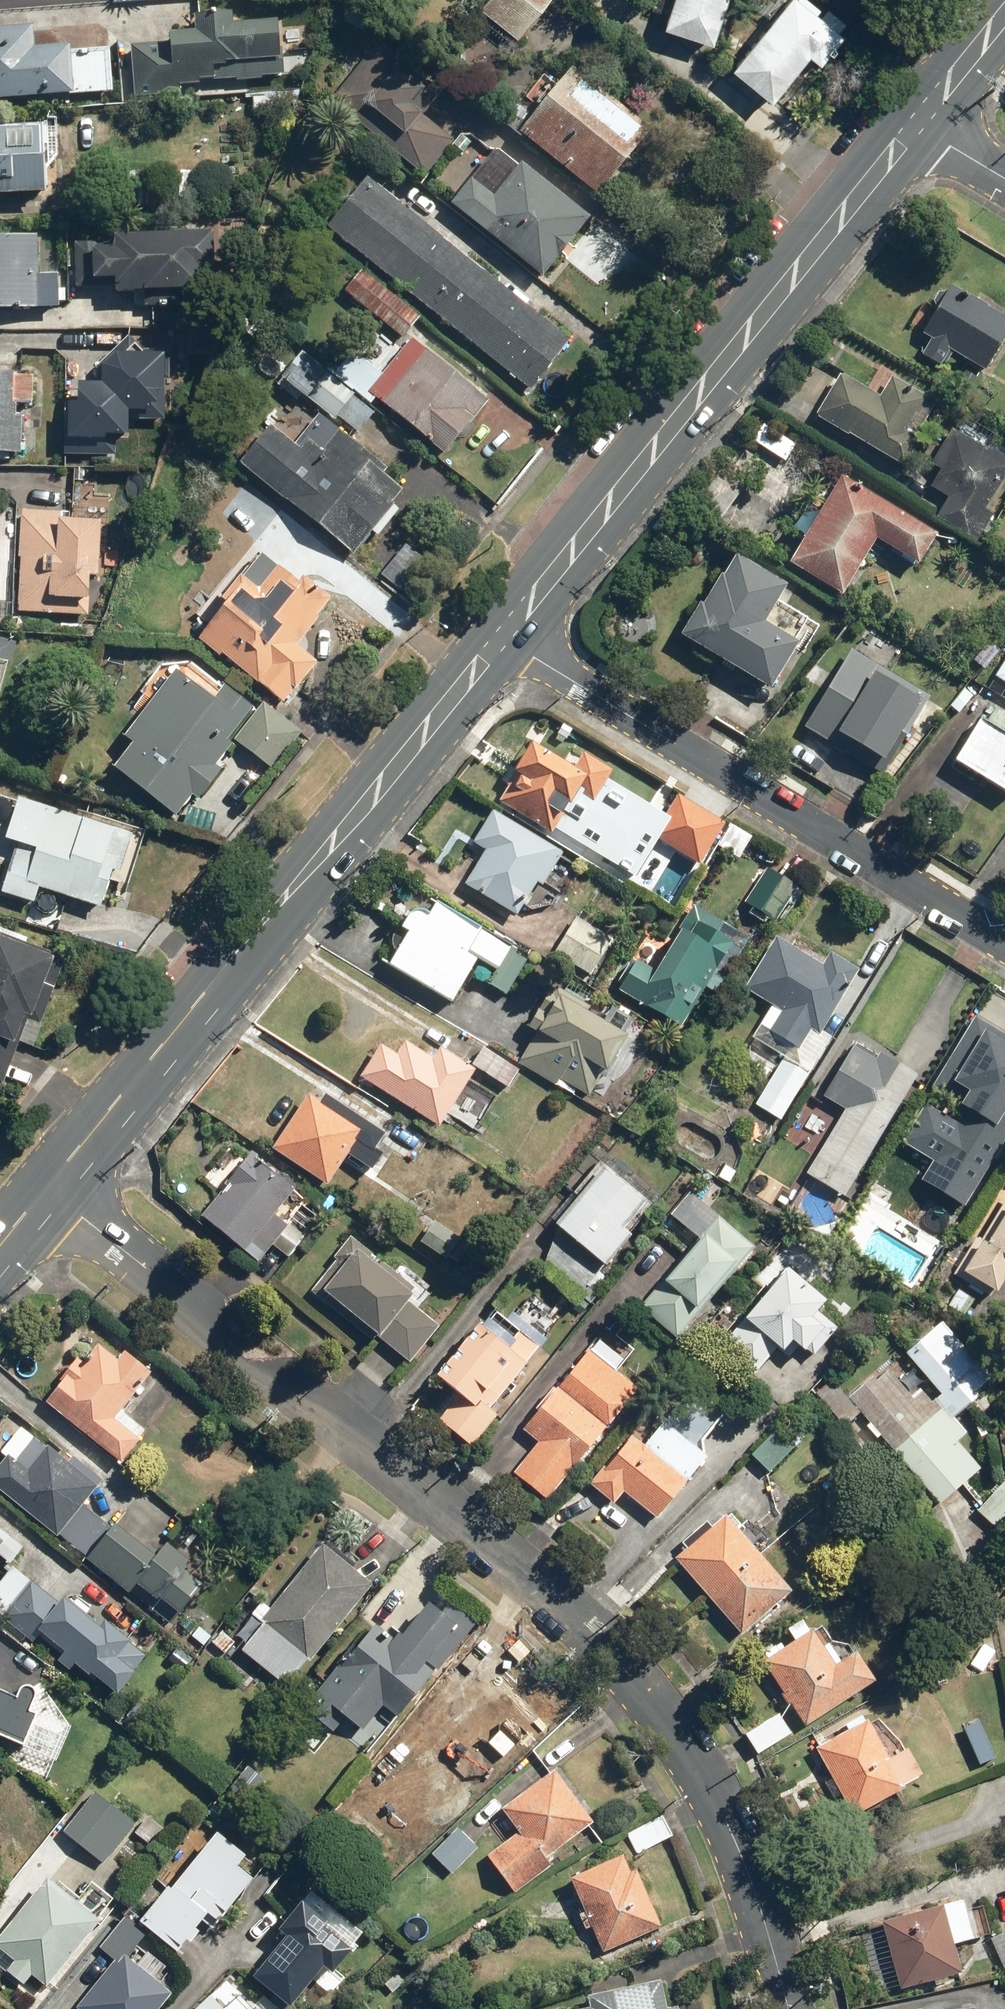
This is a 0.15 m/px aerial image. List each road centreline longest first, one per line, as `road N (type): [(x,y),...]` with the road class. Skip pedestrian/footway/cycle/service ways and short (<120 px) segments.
road 1 (residential): [(789,2008),(715,1795),(658,1707),(579,1619),(495,1540),(302,1393),(212,1339),(178,1287),(51,1187)]
road 2 (secondary): [(51,1187),(500,639)]
road 3 (secondary): [(500,639),(912,125)]
road 4 (residential): [(500,639),(1004,938)]
road 5 (secondary): [(912,125),(1004,11)]

